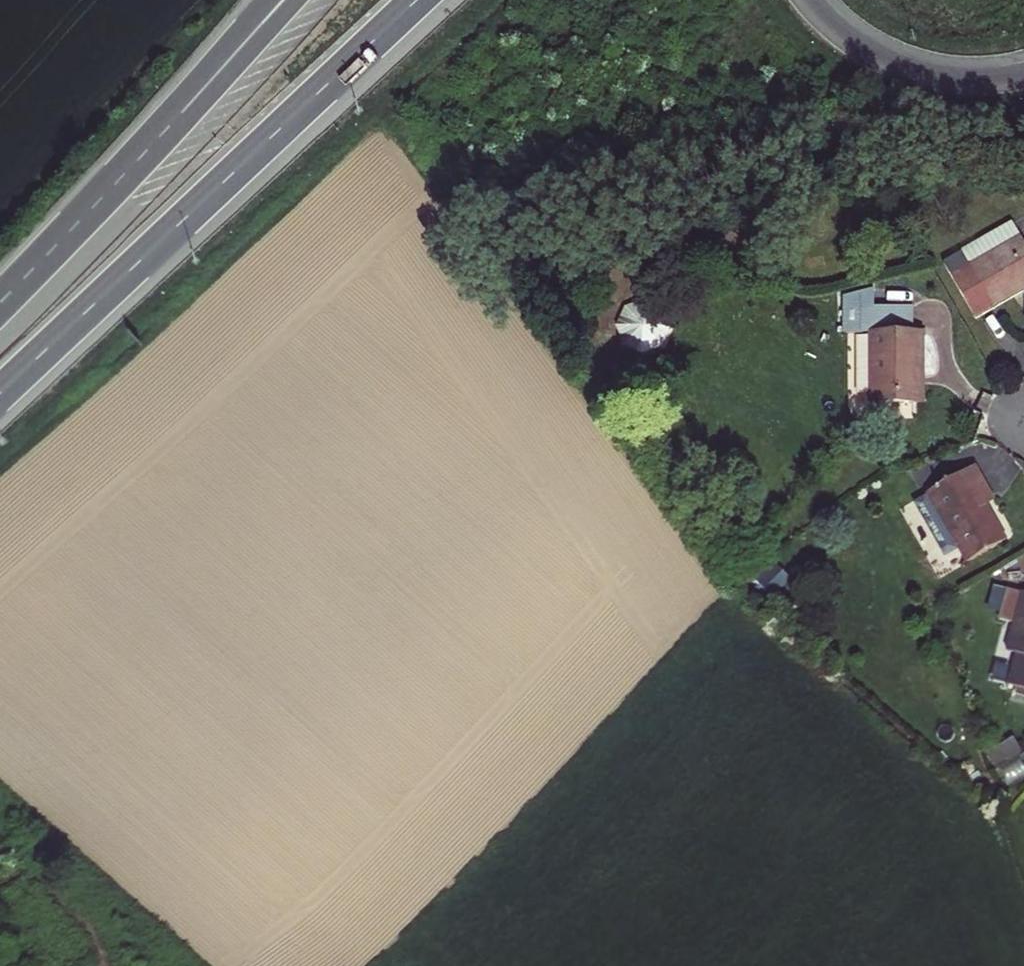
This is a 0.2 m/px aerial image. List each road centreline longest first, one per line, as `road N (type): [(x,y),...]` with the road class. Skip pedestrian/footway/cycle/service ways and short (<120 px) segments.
road 1 (trunk): [(0,393),(415,0)]
road 2 (trunk): [(1023,75),(967,82),(888,64),(810,0)]
road 3 (trunk): [(295,0),(145,153)]
road 4 (trunk): [(145,153),(0,305)]
road 5 (trunk): [(272,0),(145,153)]

